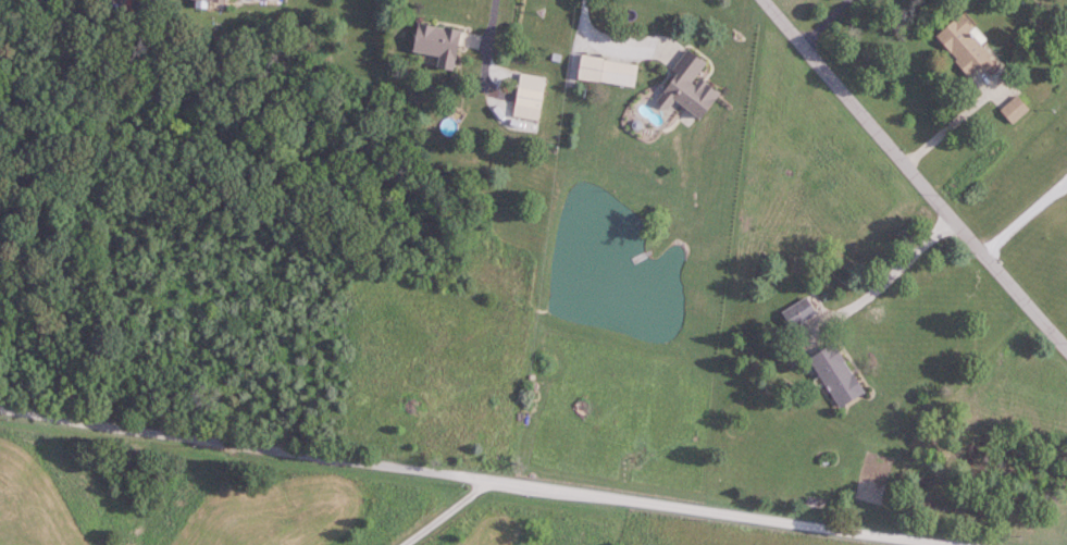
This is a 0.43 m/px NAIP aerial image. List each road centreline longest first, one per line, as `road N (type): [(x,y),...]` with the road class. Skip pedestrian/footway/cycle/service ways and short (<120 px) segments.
road 1 (residential): [(1066,354),(760,0)]

